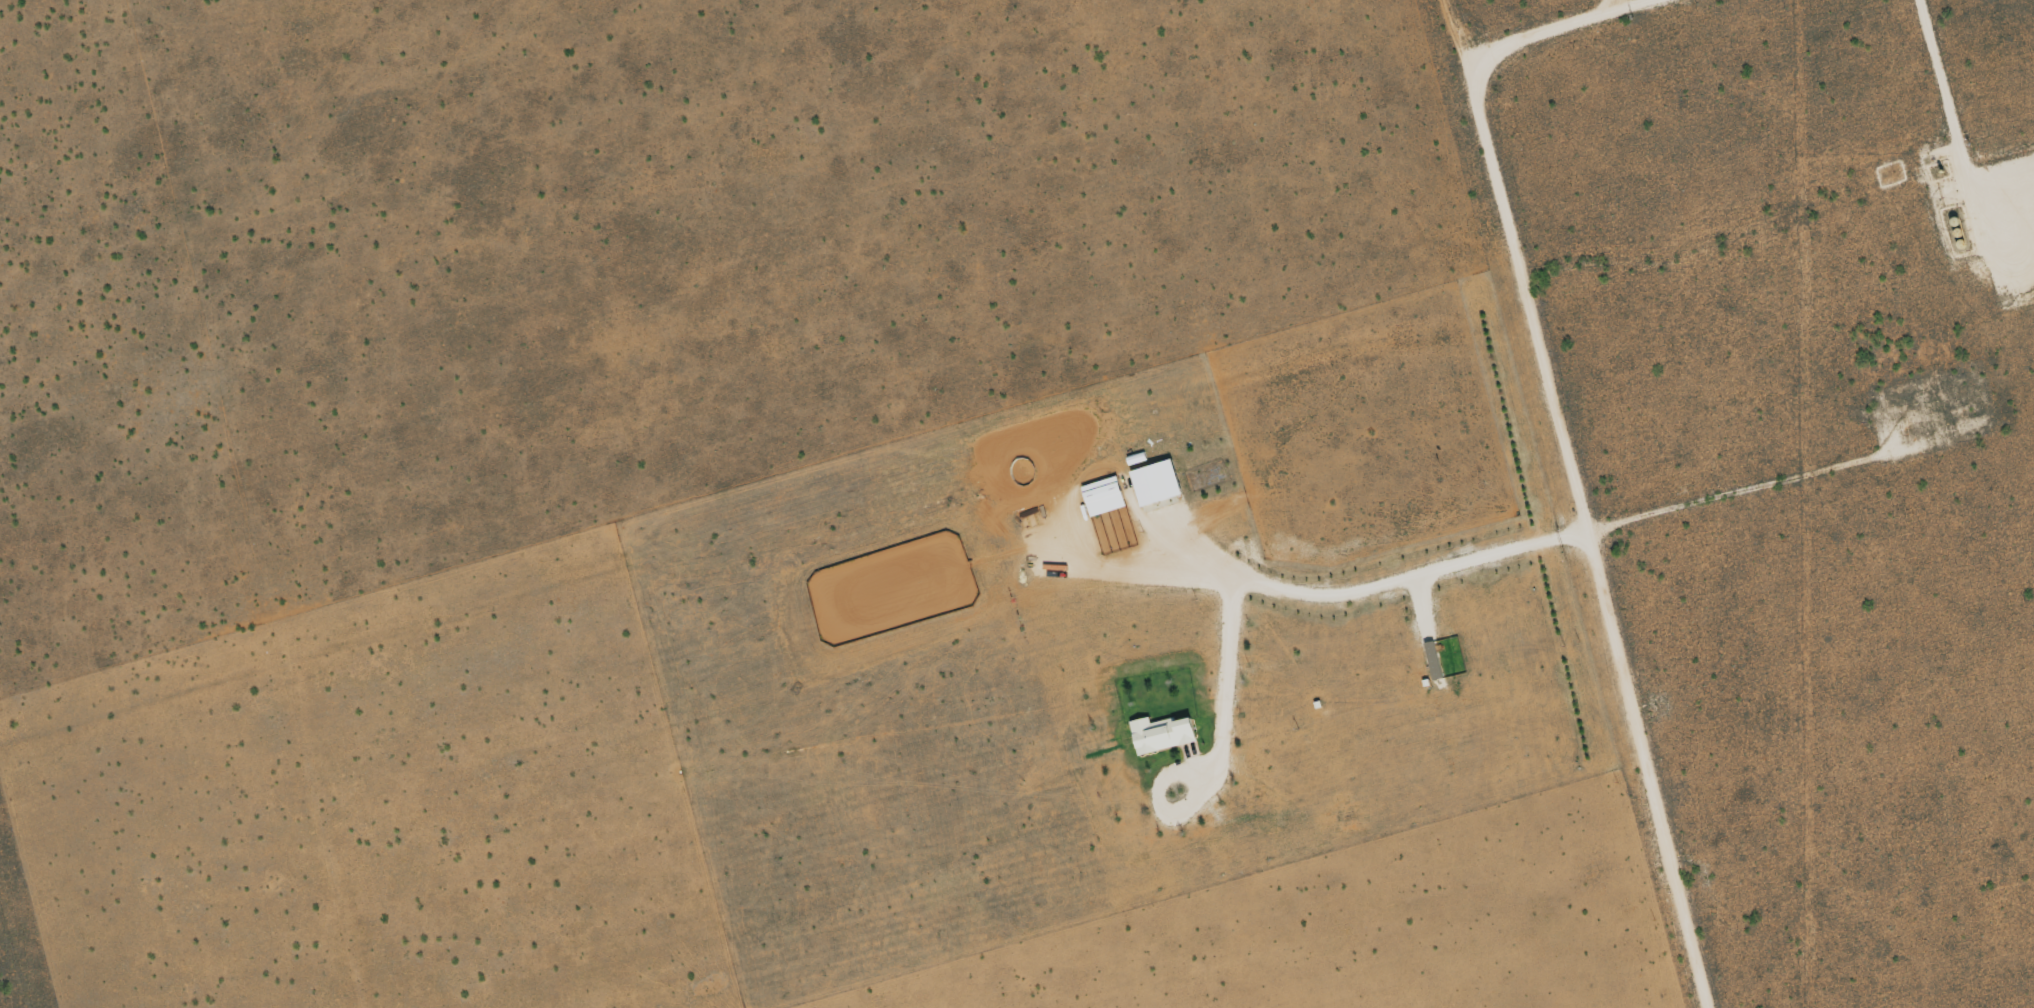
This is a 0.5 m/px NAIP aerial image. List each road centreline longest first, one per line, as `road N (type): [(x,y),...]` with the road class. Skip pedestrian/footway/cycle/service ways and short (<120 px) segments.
road 1 (track): [(1619,650),(1481,57)]
road 2 (track): [(1708,1007),(1619,650)]

